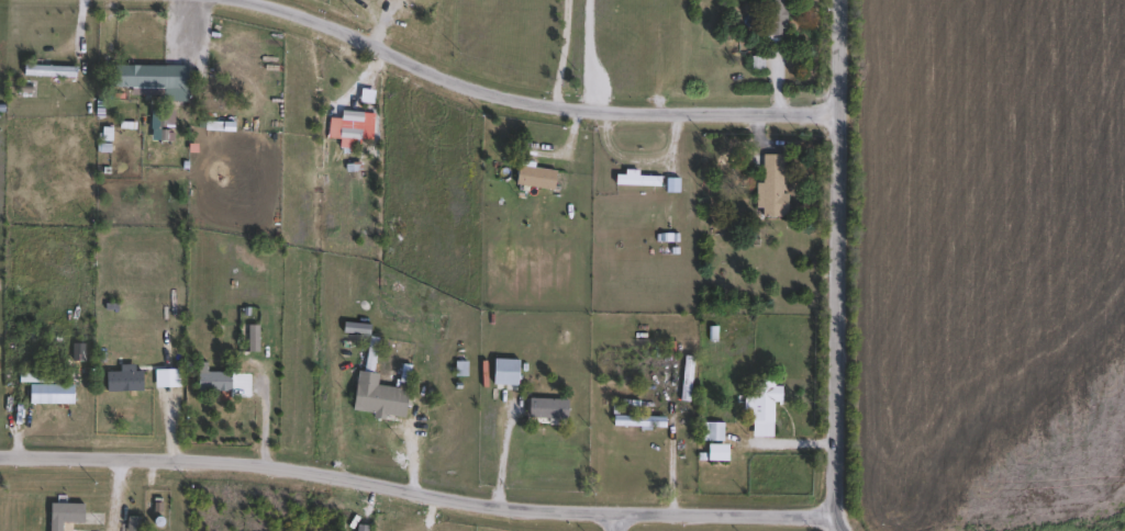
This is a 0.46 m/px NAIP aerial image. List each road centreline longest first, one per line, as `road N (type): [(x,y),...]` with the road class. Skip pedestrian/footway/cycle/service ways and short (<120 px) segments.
road 1 (residential): [(0,461),(265,466),(533,512),(840,506)]
road 2 (residential): [(843,117),(511,103),(347,32),(232,0)]
road 3 (tertiary): [(845,0),(840,506)]

